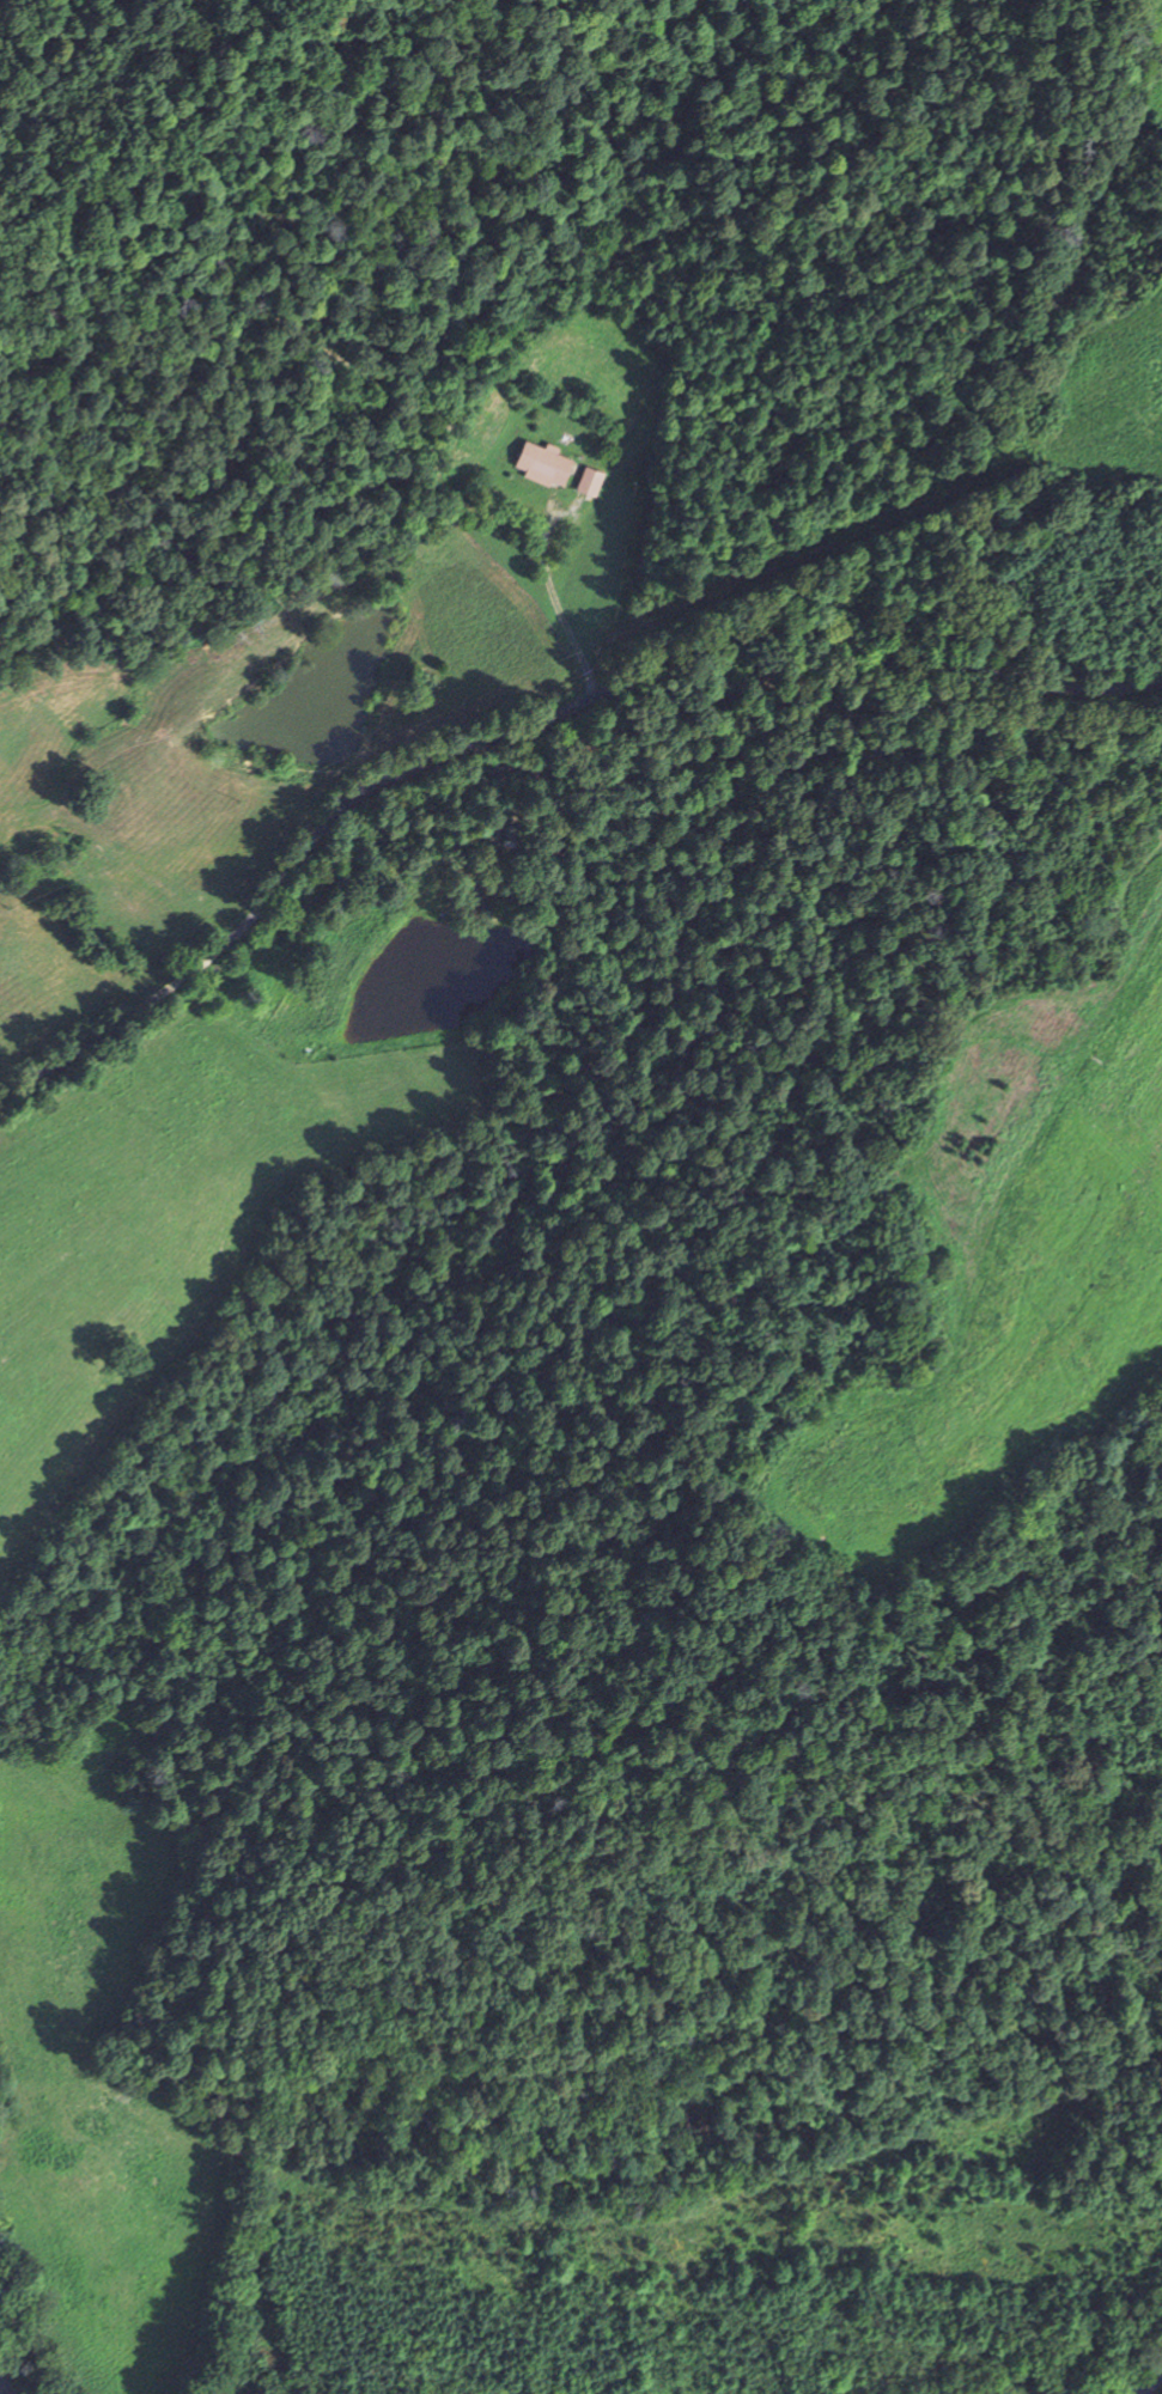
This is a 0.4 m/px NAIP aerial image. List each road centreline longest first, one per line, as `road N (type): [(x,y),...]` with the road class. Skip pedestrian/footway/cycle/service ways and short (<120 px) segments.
road 1 (residential): [(0,1102),(177,991),(377,790),(732,631),(752,625),(854,638),(1093,689),(1161,682)]

